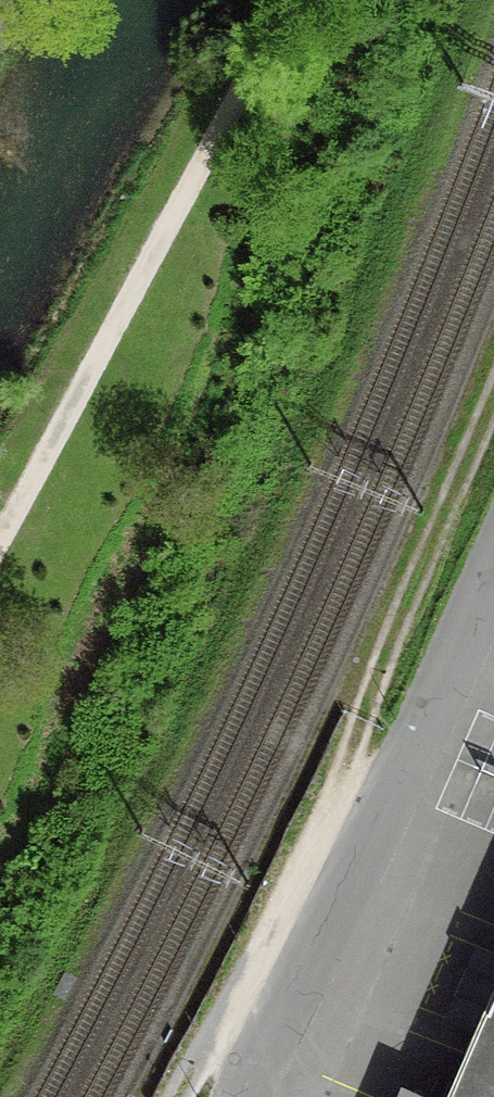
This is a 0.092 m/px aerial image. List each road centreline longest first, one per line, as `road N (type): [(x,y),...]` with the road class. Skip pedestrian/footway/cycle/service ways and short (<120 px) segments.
road 1 (track): [(0,539),(282,0)]
road 2 (residential): [(252,1096),(493,585)]
road 3 (track): [(366,859),(348,762),(493,399)]

